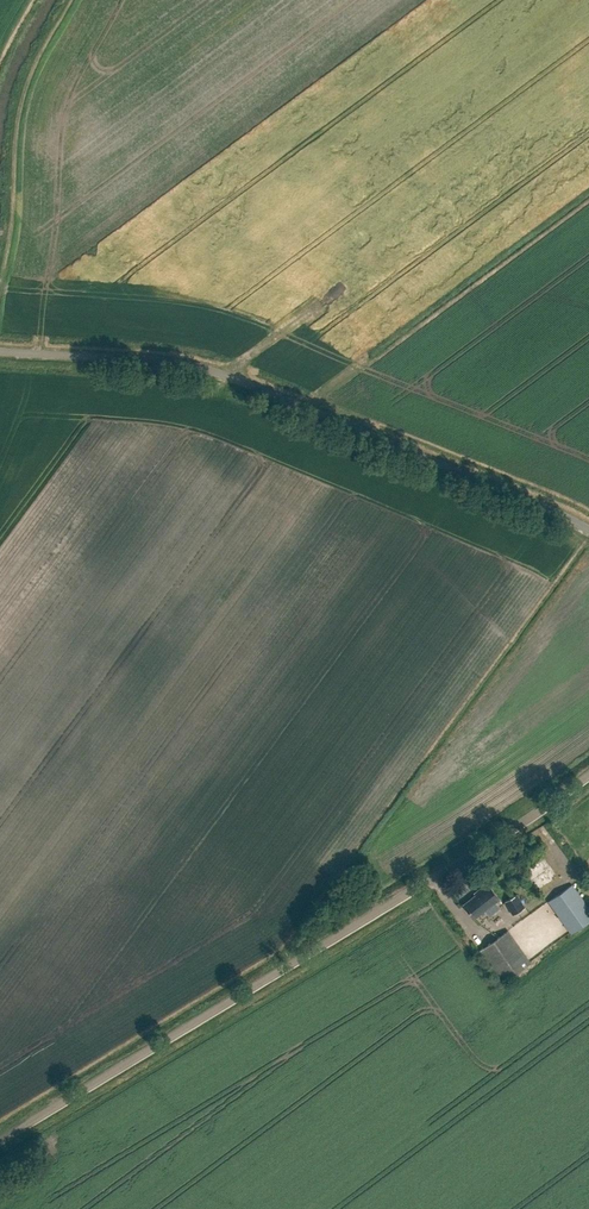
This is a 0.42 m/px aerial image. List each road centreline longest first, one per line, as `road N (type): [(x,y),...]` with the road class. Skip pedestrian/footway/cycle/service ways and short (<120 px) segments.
road 1 (unclassified): [(0,1141),(588,777)]
road 2 (unclassified): [(588,530),(228,376),(187,365),(0,351)]

